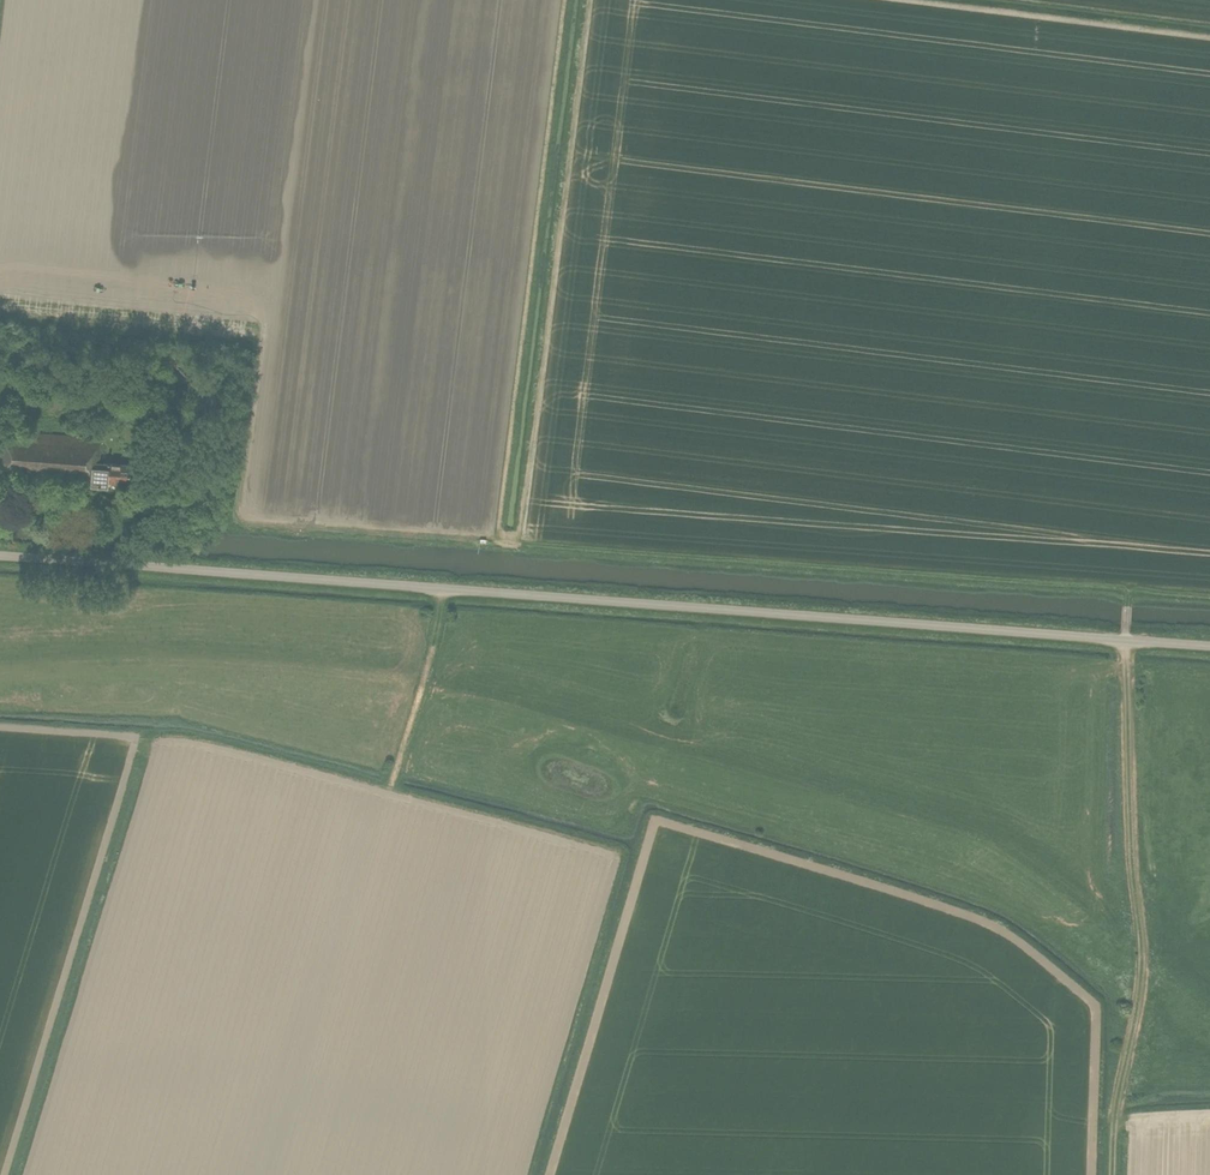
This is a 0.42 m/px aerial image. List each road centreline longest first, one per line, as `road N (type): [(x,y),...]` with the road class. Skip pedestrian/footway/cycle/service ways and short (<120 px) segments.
road 1 (unclassified): [(1209,646),(0,556)]

